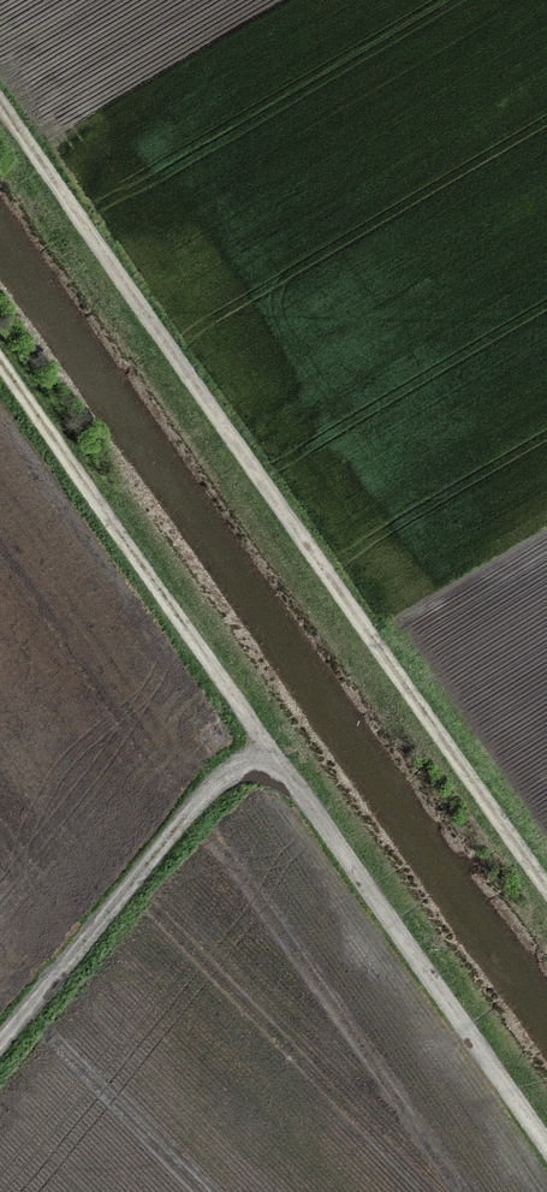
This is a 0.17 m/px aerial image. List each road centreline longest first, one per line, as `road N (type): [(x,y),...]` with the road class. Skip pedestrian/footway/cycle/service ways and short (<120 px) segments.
road 1 (track): [(0,114),(546,899)]
road 2 (track): [(546,1139),(0,359)]
road 3 (track): [(281,762),(0,1037)]

